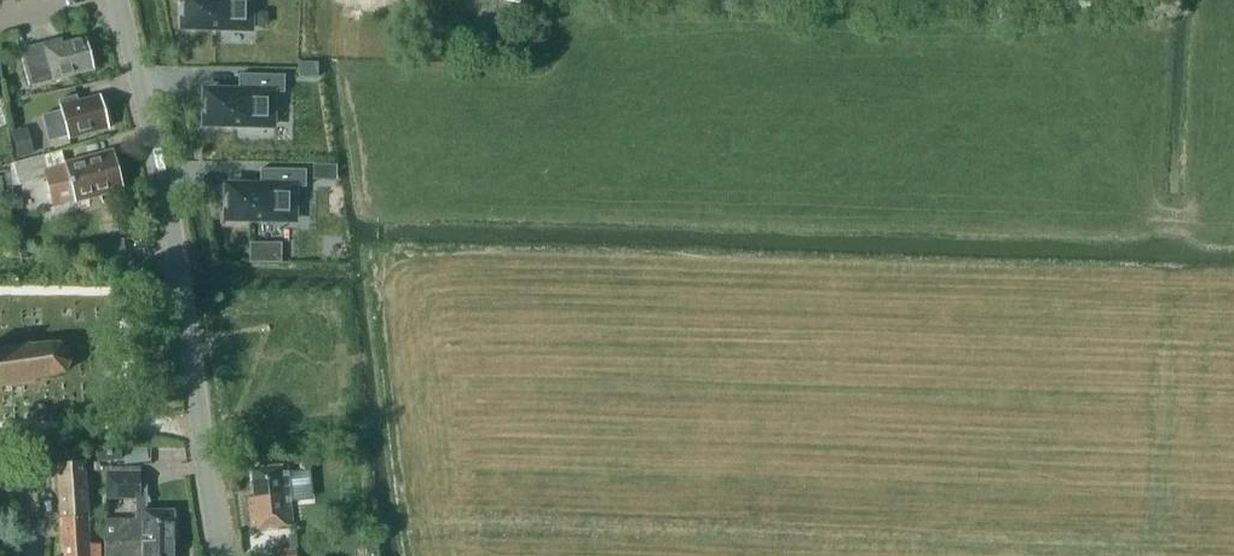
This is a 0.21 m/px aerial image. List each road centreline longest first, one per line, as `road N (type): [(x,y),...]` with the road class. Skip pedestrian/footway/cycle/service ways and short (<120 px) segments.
road 1 (tertiary): [(223,555),(167,206),(115,0)]

